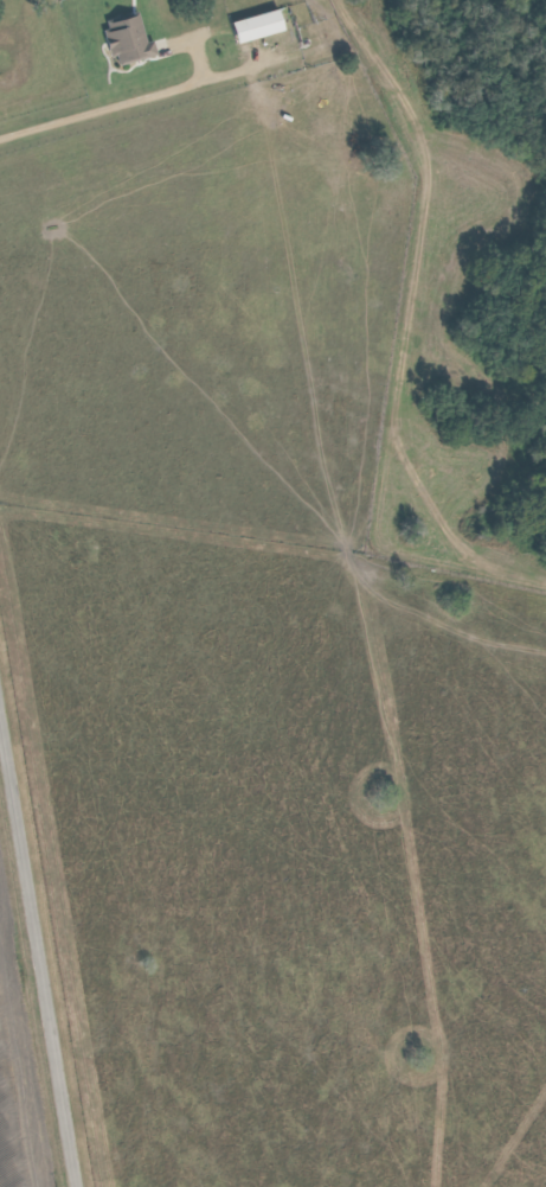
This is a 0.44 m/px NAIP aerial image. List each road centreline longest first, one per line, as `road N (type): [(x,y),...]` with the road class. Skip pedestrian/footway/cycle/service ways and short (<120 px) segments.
road 1 (residential): [(79,1186),(0,698)]

